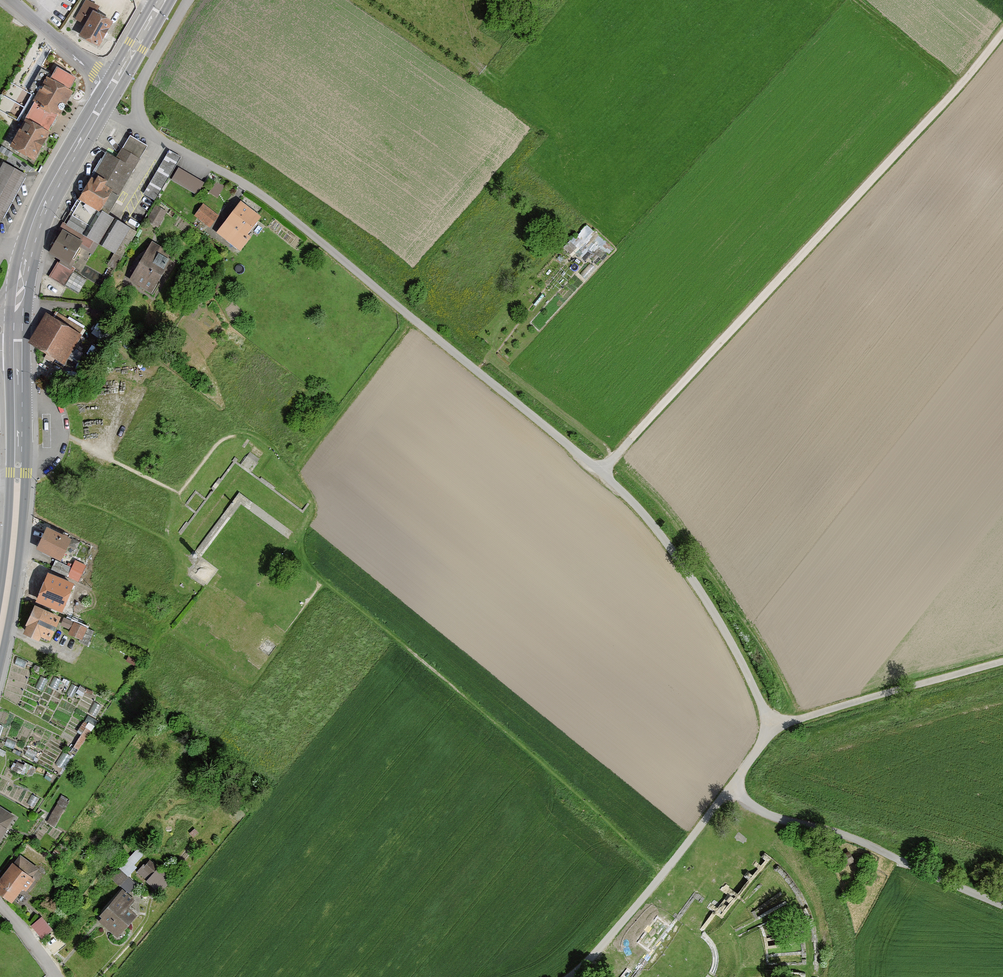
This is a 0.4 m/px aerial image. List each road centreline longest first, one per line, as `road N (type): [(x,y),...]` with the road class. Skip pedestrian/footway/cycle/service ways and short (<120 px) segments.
road 1 (track): [(215,169),(280,209),(600,474),(692,581),(770,722),(1002,662)]
road 2 (track): [(600,474),(1002,33)]
road 3 (unclassified): [(732,785),(772,817),(860,840),(1002,905)]
road 4 (primary): [(0,623),(18,473),(18,350)]
road 5 (unclassified): [(567,976),(589,961),(732,785)]
road 6 (primary): [(27,256),(43,208),(100,107)]
road 7 (track): [(413,320),(328,427)]
road 8 (residential): [(8,0),(112,87)]
road 9 (unclassified): [(100,107),(215,169)]

